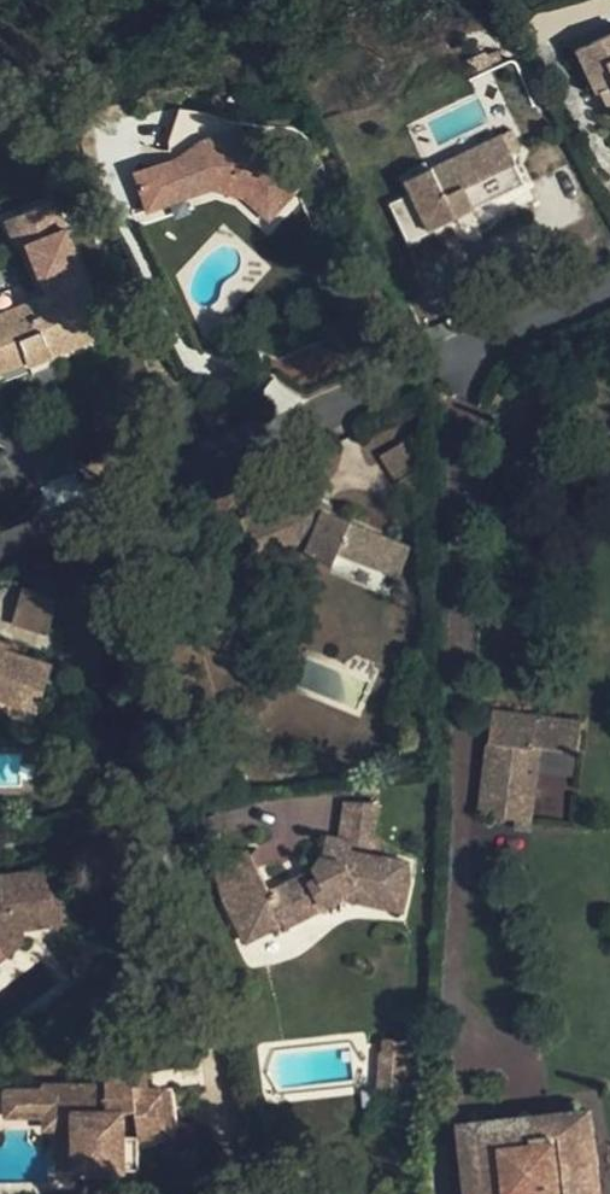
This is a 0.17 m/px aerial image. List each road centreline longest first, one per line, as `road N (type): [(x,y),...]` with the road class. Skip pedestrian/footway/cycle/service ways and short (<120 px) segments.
road 1 (residential): [(0,557),(609,297)]

